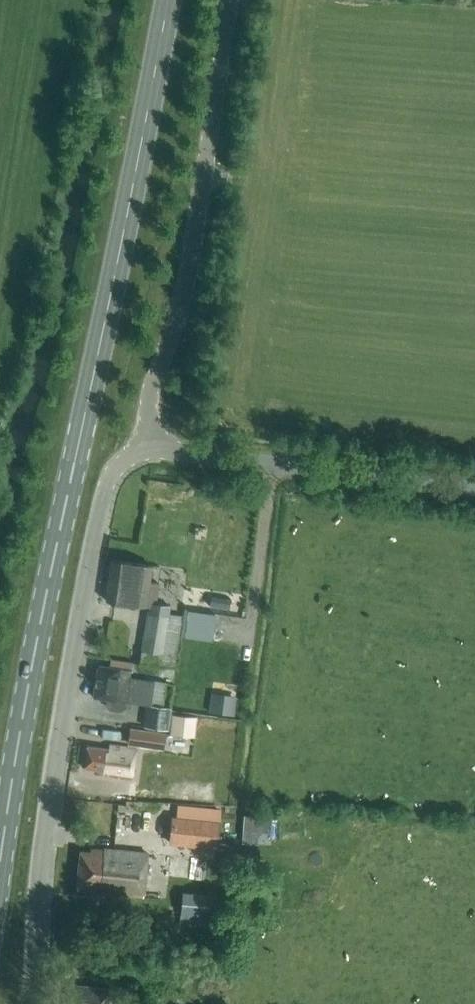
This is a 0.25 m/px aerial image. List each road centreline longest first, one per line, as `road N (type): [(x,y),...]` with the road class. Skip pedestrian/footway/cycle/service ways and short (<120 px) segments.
road 1 (primary): [(0,837),(28,665),(167,0)]
road 2 (unclassified): [(28,1003),(44,843),(100,506),(124,461),(147,449)]
road 3 (unclassified): [(147,449),(150,395),(177,317),(230,0)]
road 4 (unclassified): [(147,449),(474,488)]
road 5 (track): [(273,462),(249,631)]

